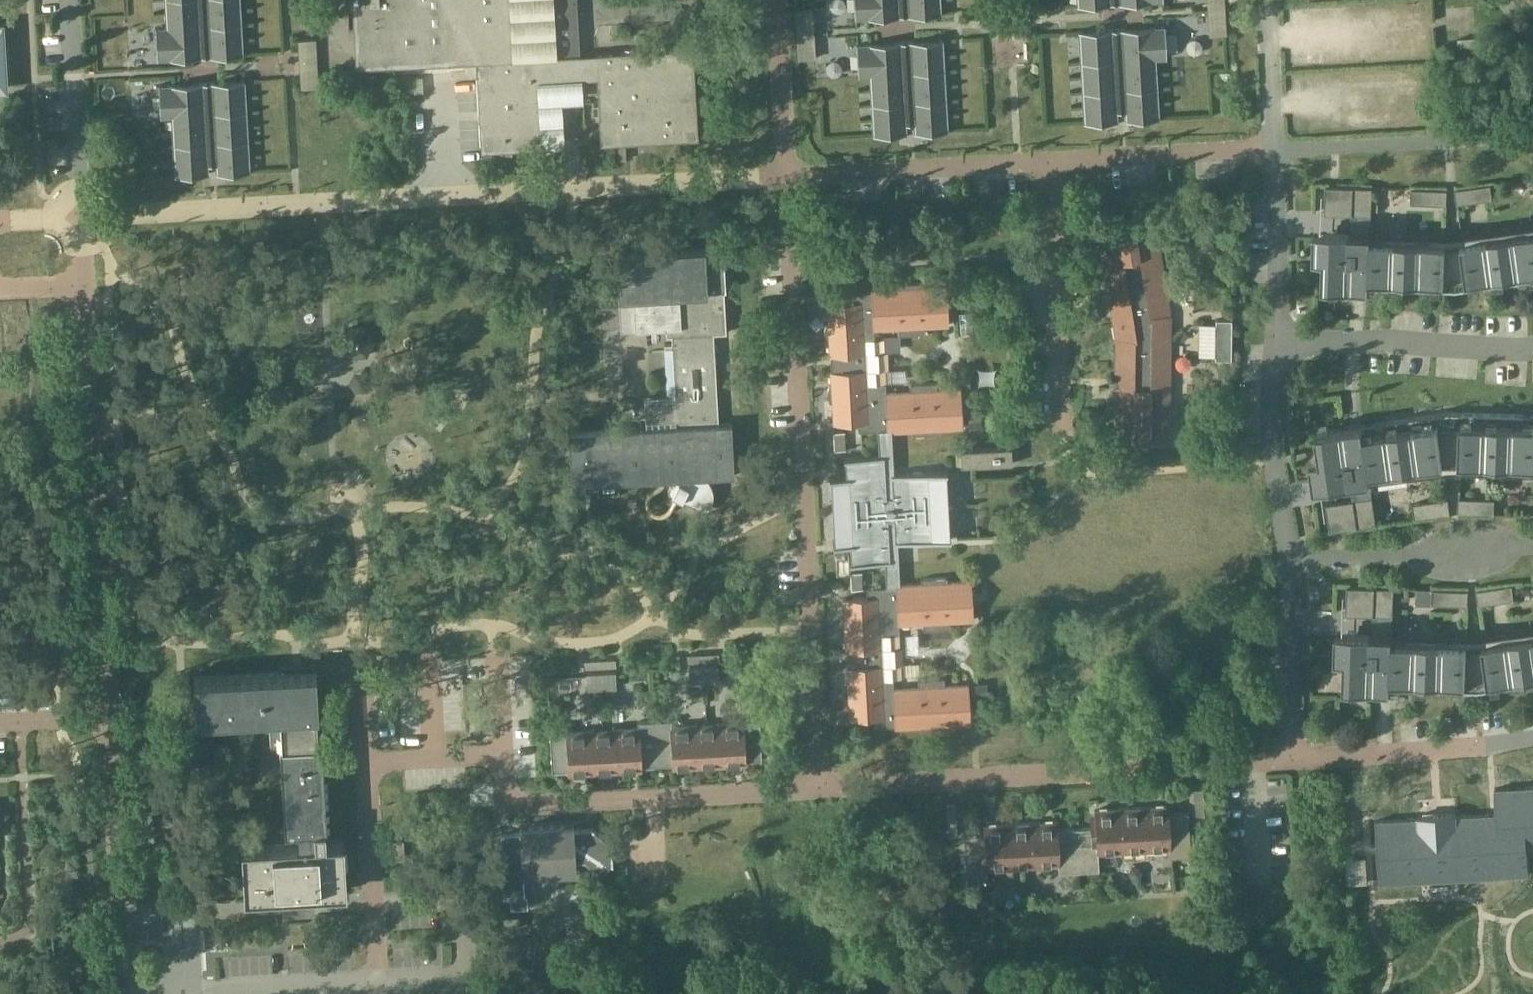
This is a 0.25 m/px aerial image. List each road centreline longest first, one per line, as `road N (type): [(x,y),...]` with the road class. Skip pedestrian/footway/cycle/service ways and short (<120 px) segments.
road 1 (unclassified): [(88,213),(782,177)]
road 2 (unclassified): [(822,788),(794,267),(782,177)]
road 3 (unclassified): [(108,717),(88,213)]
road 4 (residential): [(822,788),(508,805),(501,758),(368,767)]
road 5 (residential): [(1287,764),(822,788)]
road 6 (unclassified): [(1063,436),(1050,162)]
road 7 (residential): [(782,177),(1050,162)]
road 8 (residential): [(1275,147),(1532,137)]
road 9 (residential): [(1532,348),(1279,343)]
road 10 (residential): [(1532,742),(1287,764)]
road 11 (residential): [(1532,545),(1291,555)]
road 12 (unclassified): [(379,983),(458,979),(467,961),(463,911),(448,900),(387,902)]
road 13 (residential): [(1050,162),(1275,147)]
road 14 (residential): [(368,767),(379,983)]
road 15 (residential): [(1291,555),(1275,461),(1279,343)]
road 16 (unclassified): [(80,213),(69,0)]
road 17 (unclassified): [(775,9),(594,27),(583,0)]
road 18 (residential): [(1287,764),(1291,555)]
road 19 (unclassified): [(119,919),(108,717)]
road 20 (unclassified): [(181,993),(379,983)]
road 21 (residential): [(1279,343),(1275,147)]
road 22 (unclassified): [(782,177),(775,9)]
road 23 (residential): [(1275,147),(1268,0)]

